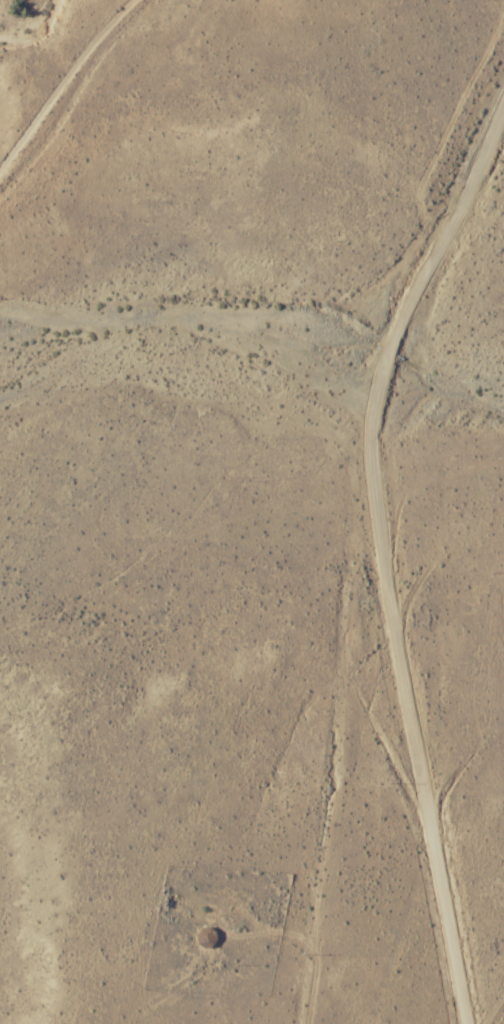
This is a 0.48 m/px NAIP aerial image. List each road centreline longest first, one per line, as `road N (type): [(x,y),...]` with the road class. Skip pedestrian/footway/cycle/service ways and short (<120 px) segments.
road 1 (track): [(284,1023),(361,468),(376,431)]
road 2 (tertiary): [(376,431),(379,531),(469,1023)]
road 3 (tertiary): [(376,431),(402,329),(503,103)]
road 4 (track): [(0,168),(135,0)]

